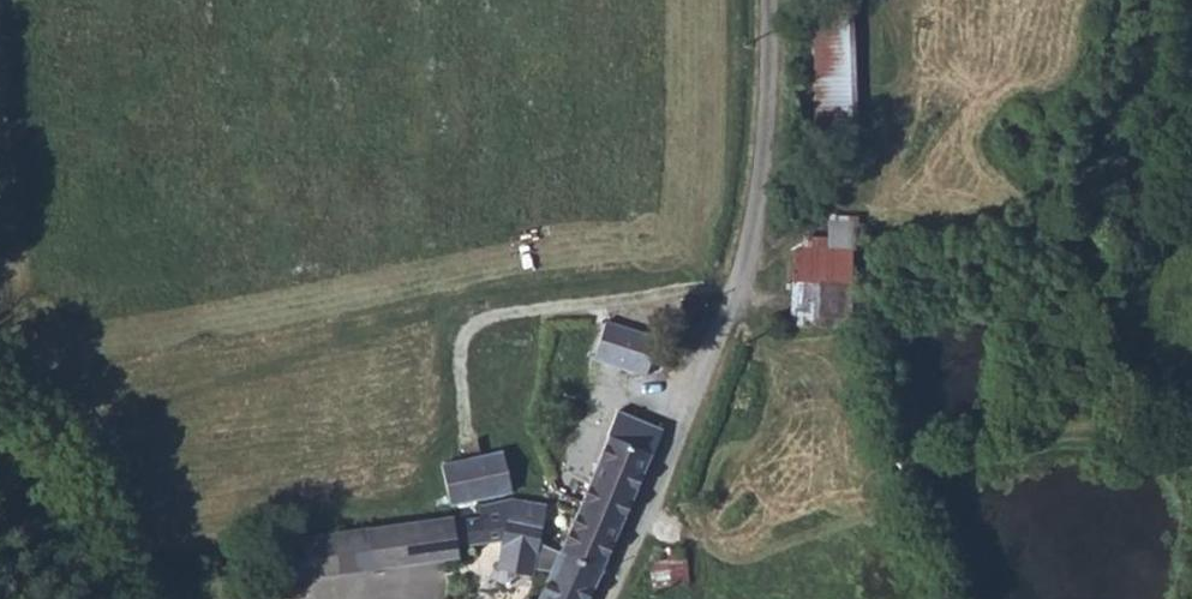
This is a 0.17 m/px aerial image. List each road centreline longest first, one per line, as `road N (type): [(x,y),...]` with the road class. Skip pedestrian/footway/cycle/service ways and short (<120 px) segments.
road 1 (unclassified): [(763,0),(753,202),(675,443),(606,598)]

